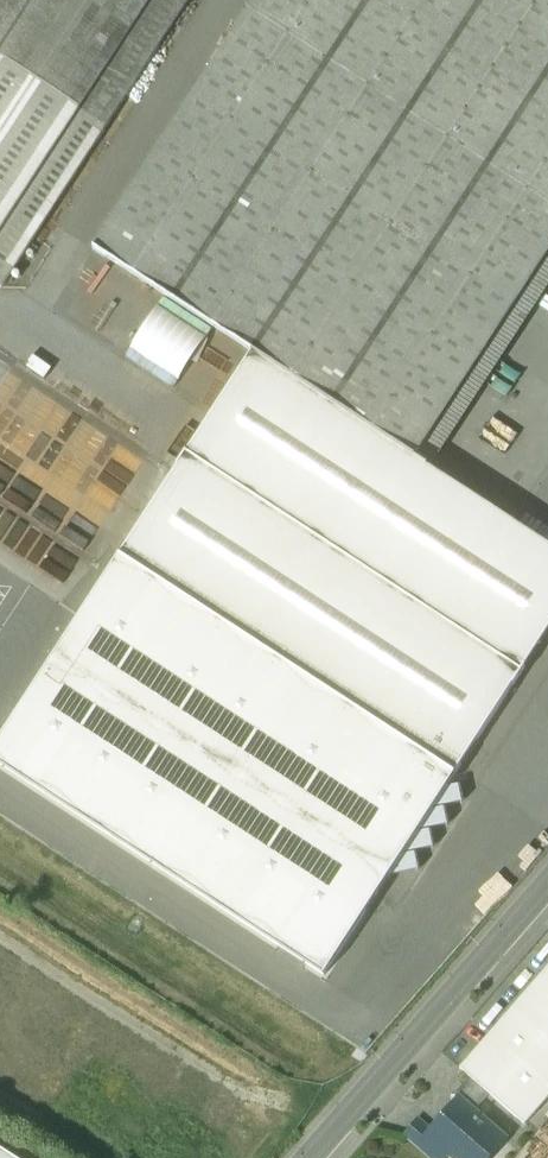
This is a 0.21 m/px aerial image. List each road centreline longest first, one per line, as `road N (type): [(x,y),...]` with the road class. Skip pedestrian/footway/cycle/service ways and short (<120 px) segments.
road 1 (unclassified): [(547,882),(306,1157)]

